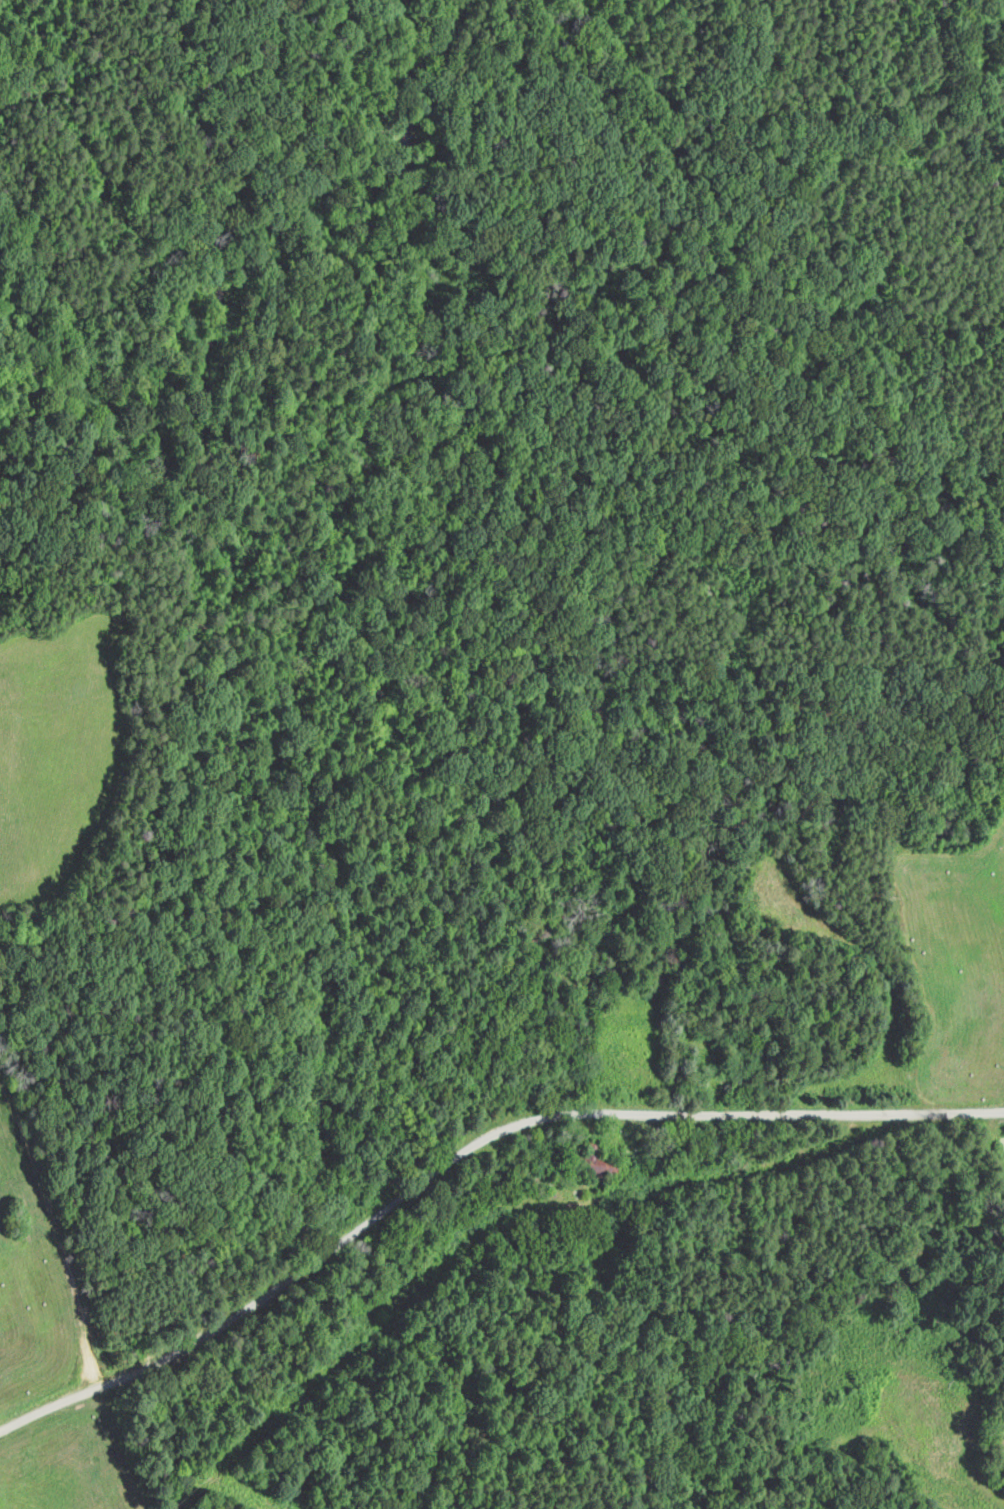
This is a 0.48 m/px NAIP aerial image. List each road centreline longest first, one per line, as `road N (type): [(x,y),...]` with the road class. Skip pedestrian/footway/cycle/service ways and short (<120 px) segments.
road 1 (residential): [(0,1435),(234,1321),(504,1125),(547,1114),(1003,1105)]

